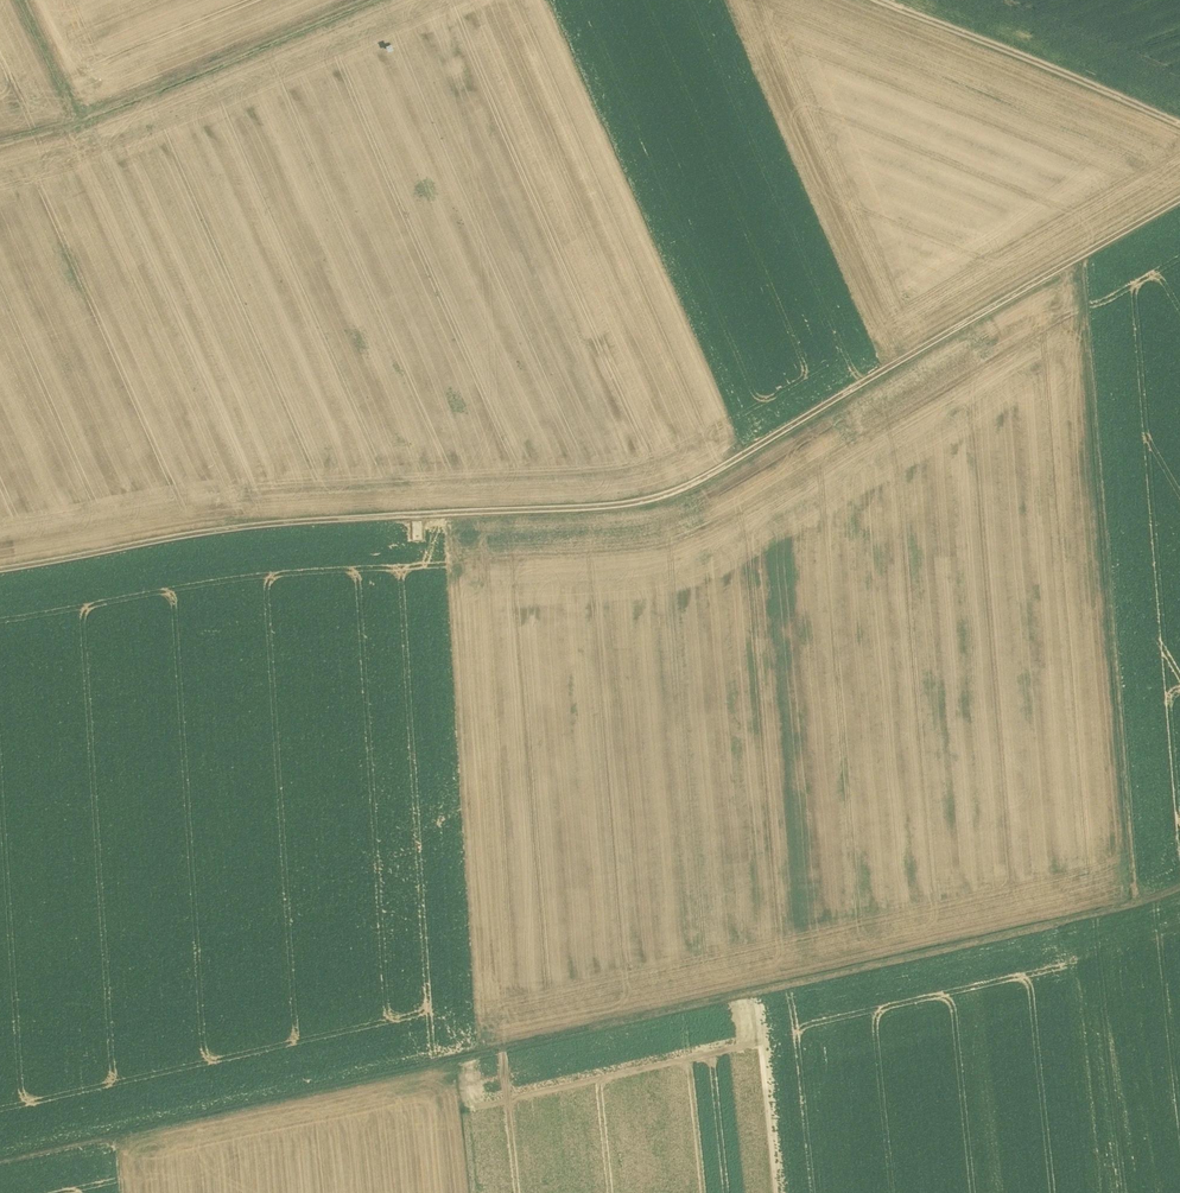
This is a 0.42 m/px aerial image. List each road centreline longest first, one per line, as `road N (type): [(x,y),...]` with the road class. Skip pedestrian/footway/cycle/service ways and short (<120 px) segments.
road 1 (track): [(0,568),(236,527),(660,498),(1179,199)]
road 2 (track): [(0,1163),(1121,908),(1179,888)]
road 3 (track): [(1074,258),(1085,300),(1139,903)]
road 4 (track): [(0,145),(77,124),(367,0)]
road 5 (track): [(879,0),(1179,124)]
road 6 (track): [(80,123),(25,0)]

